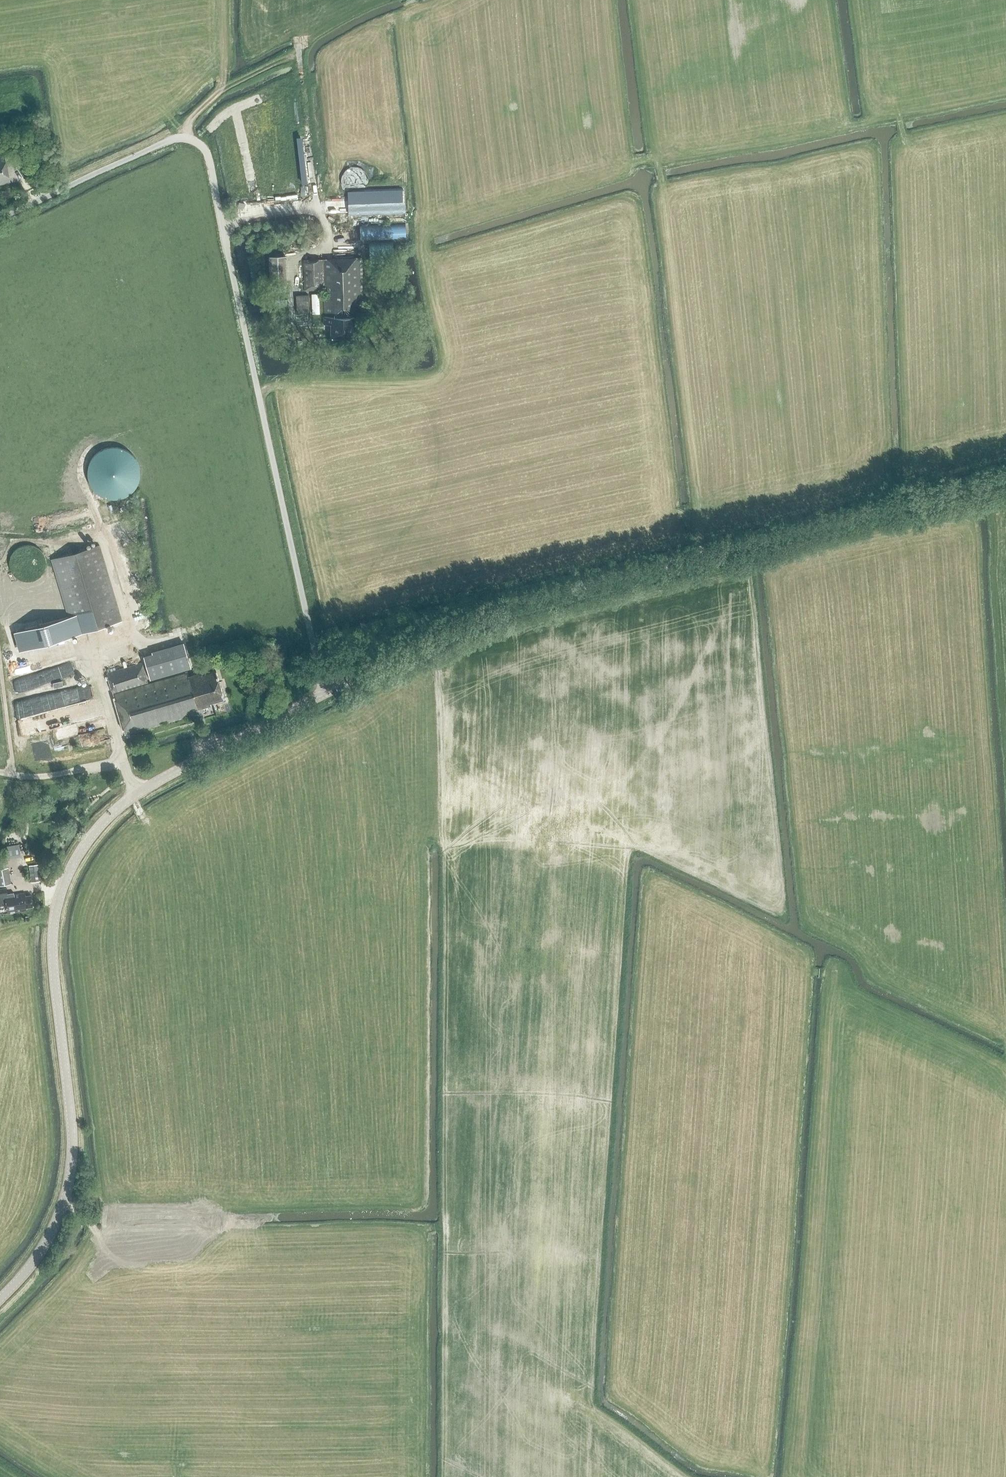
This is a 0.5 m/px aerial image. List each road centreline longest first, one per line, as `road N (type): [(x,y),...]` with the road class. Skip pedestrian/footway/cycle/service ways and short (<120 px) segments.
road 1 (unclassified): [(321,694),(200,146),(170,140),(0,218)]
road 2 (tertiary): [(0,1300),(45,1245),(67,1184),(71,1142),(52,934),(73,863),(102,821),(148,786),(321,694)]
road 3 (tertiary): [(1005,483),(522,600),(321,694)]

